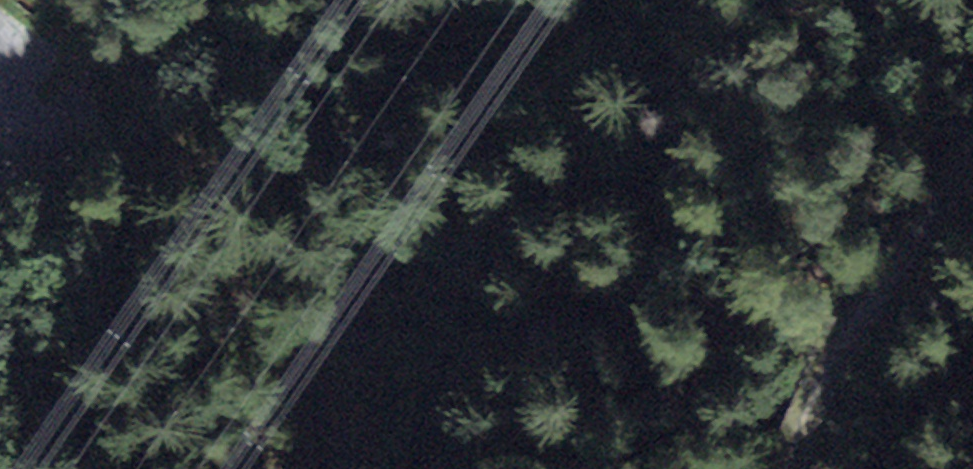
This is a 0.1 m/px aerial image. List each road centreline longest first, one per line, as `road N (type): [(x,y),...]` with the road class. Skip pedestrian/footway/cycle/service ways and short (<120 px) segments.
road 1 (track): [(508,0),(307,161),(0,133)]
road 2 (track): [(427,468),(481,316),(610,116),(647,0)]
road 3 (track): [(796,468),(798,419),(972,132)]
road 4 (track): [(0,106),(99,0)]

